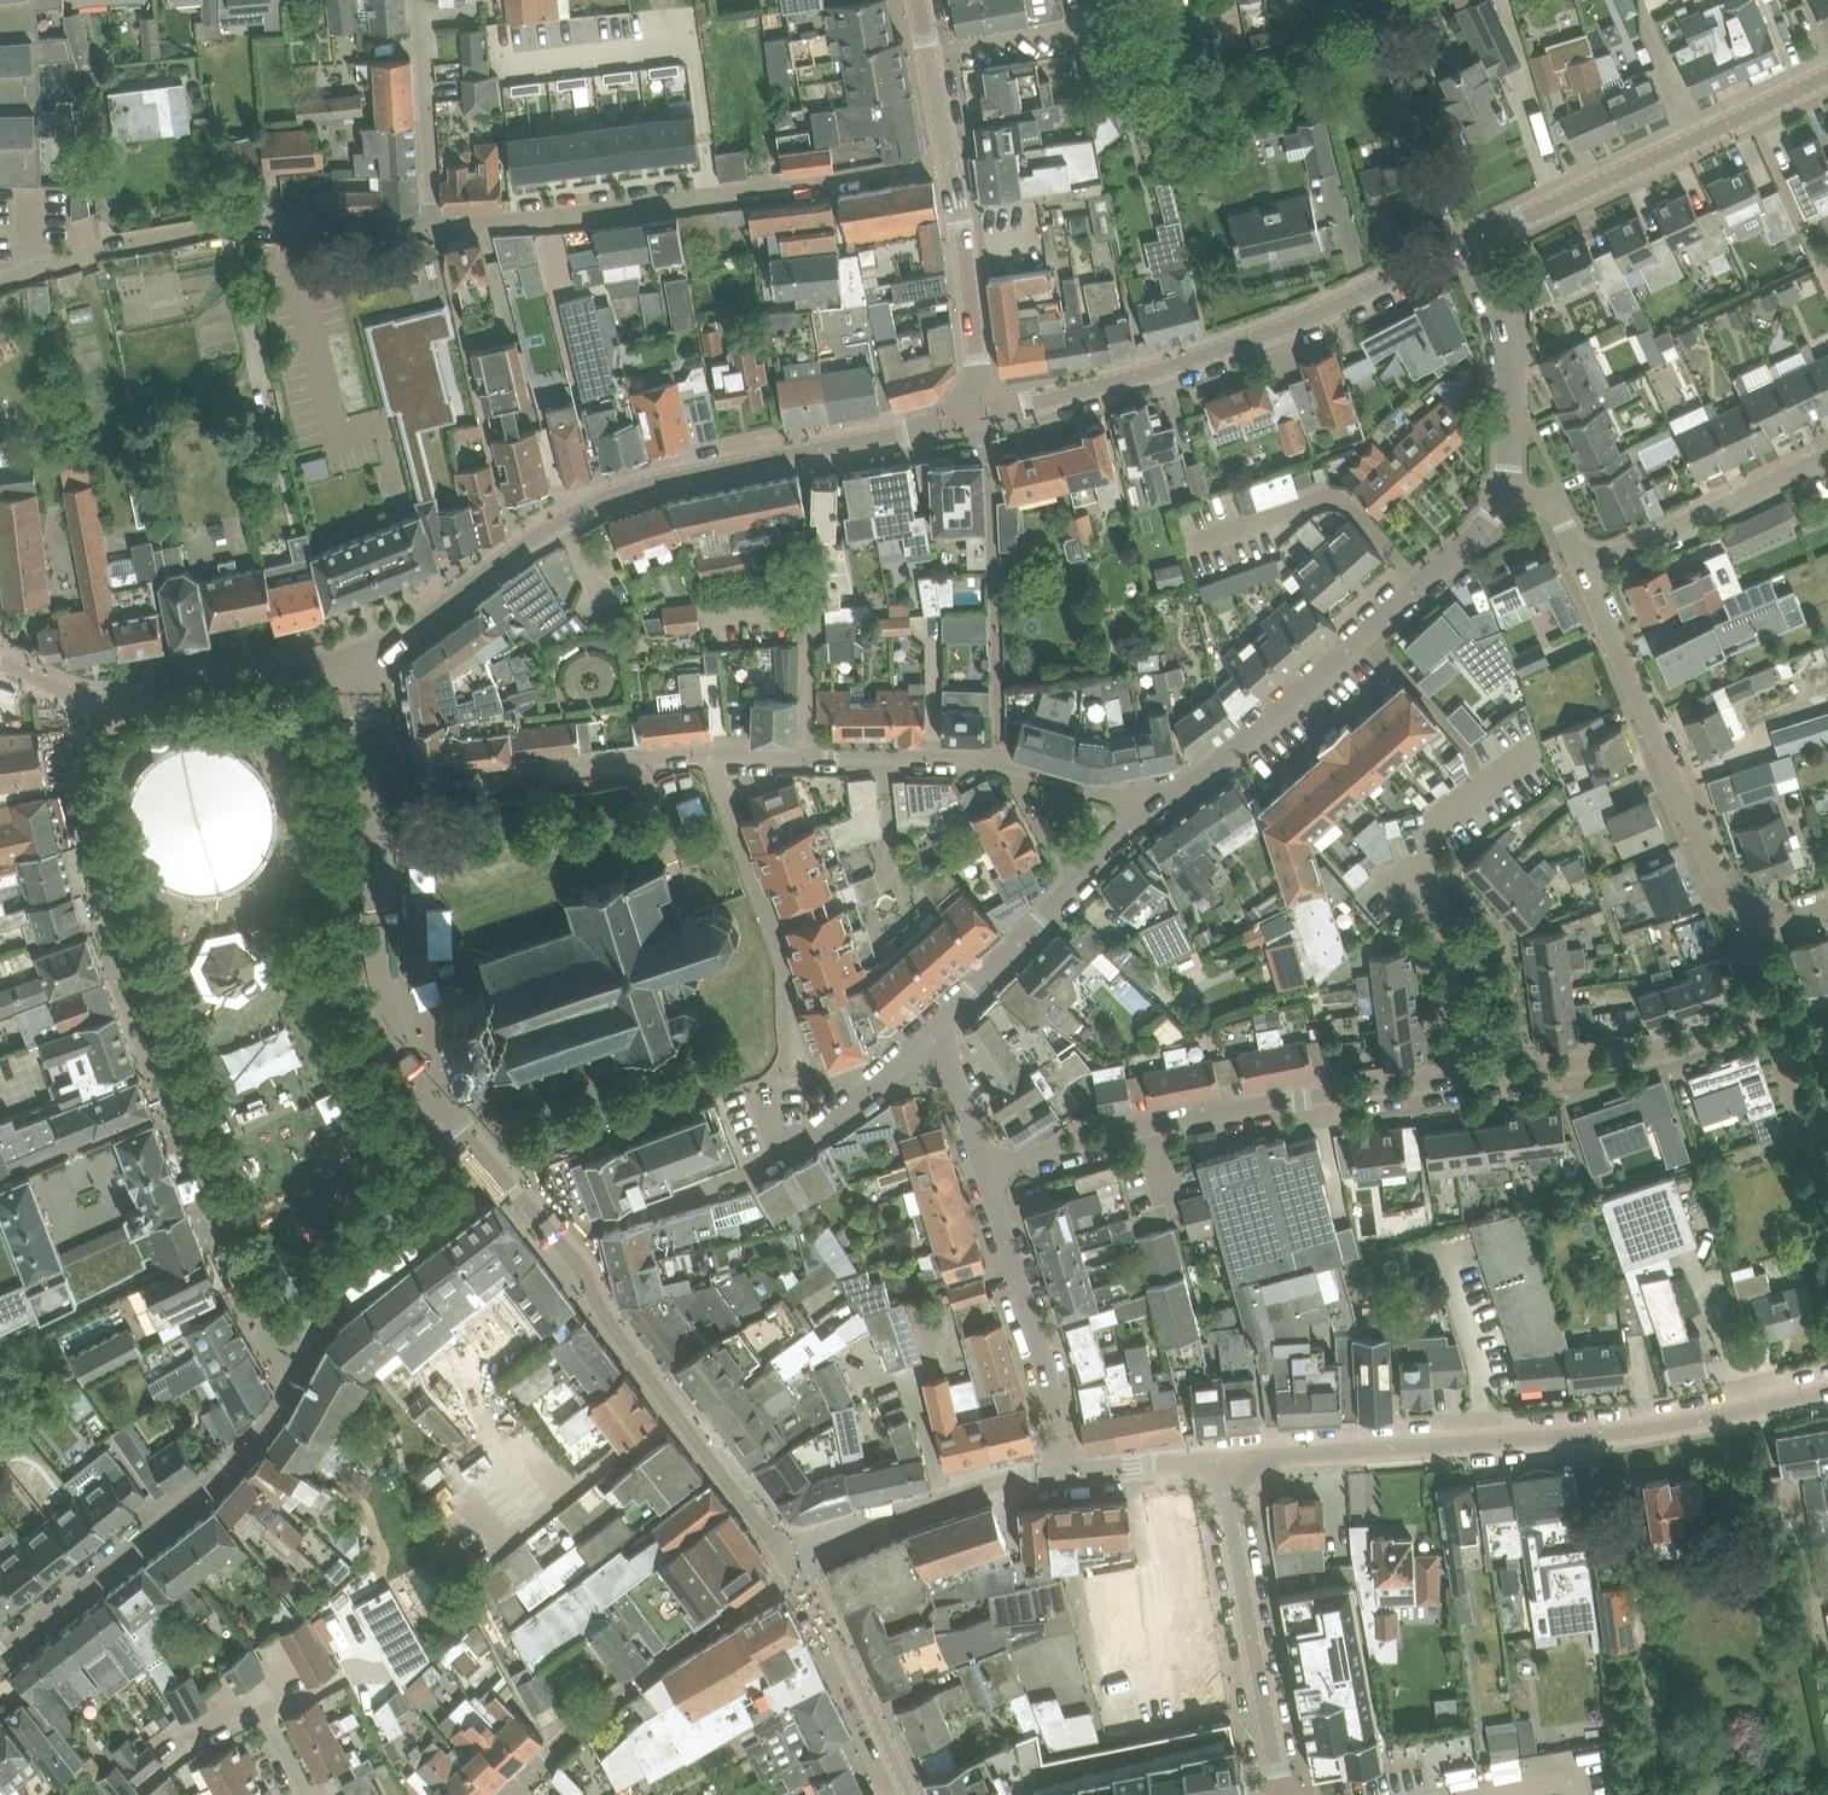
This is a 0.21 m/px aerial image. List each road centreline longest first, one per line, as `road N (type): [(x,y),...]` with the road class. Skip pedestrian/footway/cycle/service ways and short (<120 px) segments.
road 1 (residential): [(984,1168),(1272,1103),(1675,1050),(1739,1027),(1749,1009)]
road 2 (unclassified): [(295,1334),(249,1301),(100,880),(80,769),(99,701)]
road 3 (residential): [(363,666),(518,548),(612,495),(984,418)]
road 4 (tertiary): [(1220,1462),(1606,1433),(1827,1390)]
road 5 (tertiary): [(984,418),(1296,322),(1474,244)]
road 6 (residential): [(433,224),(589,214),(948,161)]
road 7 (residential): [(1160,803),(1202,778),(1475,538),(1502,490)]
road 8 (unclassified): [(0,1657),(226,1469),(272,1417),(292,1374),(295,1334)]
road 9 (residential): [(0,283),(99,248),(234,222),(433,224)]
road 10 (residential): [(554,1237),(791,1566)]
road 11 (residential): [(1766,919),(1723,887),(1586,566)]
road 12 (tertiary): [(1474,244),(1827,78)]
road 13 (unclassified): [(833,1120),(709,755)]
road 14 (residential): [(791,1566),(639,1677),(524,1788)]
road 15 (residential): [(366,787),(709,755)]
road 16 (tertiary): [(1283,1794),(1220,1462)]
road 17 (residential): [(437,1104),(409,1069),(386,1017),(366,787)]
road 18 (residential): [(1064,1476),(1050,1382),(984,1168)]
road 19 (residential): [(709,755),(953,757),(1020,771)]
road 20 (residential): [(554,1237),(740,1180),(833,1120)]
road 21 (tertiary): [(791,1566),(882,1520),(979,1489),(1064,1476)]
road 22 (residential): [(99,701),(363,666)]
road 23 (residential): [(1827,456),(1586,566)]
road 24 (tertiary): [(984,418),(948,161)]
road 25 (tertiary): [(791,1566),(906,1794)]
road 26 (residential): [(1502,490),(1510,440),(1508,338),(1474,244)]
road 27 (residential): [(433,224),(418,0)]
road 28 (residential): [(340,1296),(437,1104)]
road 29 (residential): [(937,1026),(1082,881)]
road 30 (residential): [(496,1172),(340,1296)]
road 31 (tertiary): [(948,161),(918,0)]
road 32 (tertiary): [(1064,1476),(1220,1462)]
road 33 (residential): [(984,1168),(937,1026)]
road 34 (residential): [(1804,1139),(1774,1027),(1749,1009)]
road 35 (residential): [(1020,771),(1160,803)]
road 36 (residential): [(833,1120),(937,1026)]
road 37 (residential): [(1020,771),(1039,822),(1082,881)]
road 38 (residential): [(1586,566),(1563,520),(1541,498),(1502,490)]
road 39 (residential): [(366,787),(363,666)]

